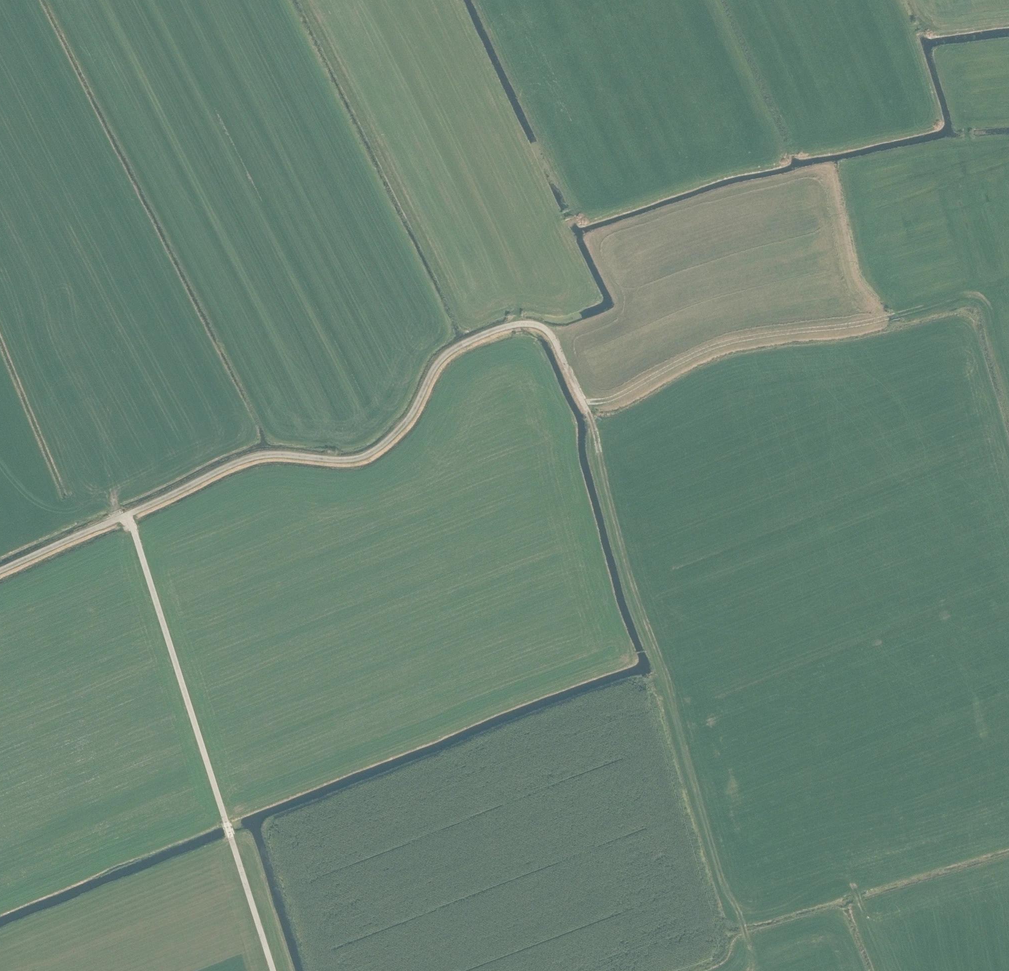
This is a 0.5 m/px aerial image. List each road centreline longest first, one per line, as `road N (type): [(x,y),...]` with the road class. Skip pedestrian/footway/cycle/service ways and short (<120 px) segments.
road 1 (unclassified): [(130,517),(267,456),(347,461),(389,448),(438,367),(457,346),(499,330),(527,324),(547,330),(585,397)]
road 2 (unclassified): [(274,970),(130,517)]
road 3 (track): [(585,397),(605,401),(713,347),(904,314)]
road 4 (unclassified): [(0,573),(130,517)]

